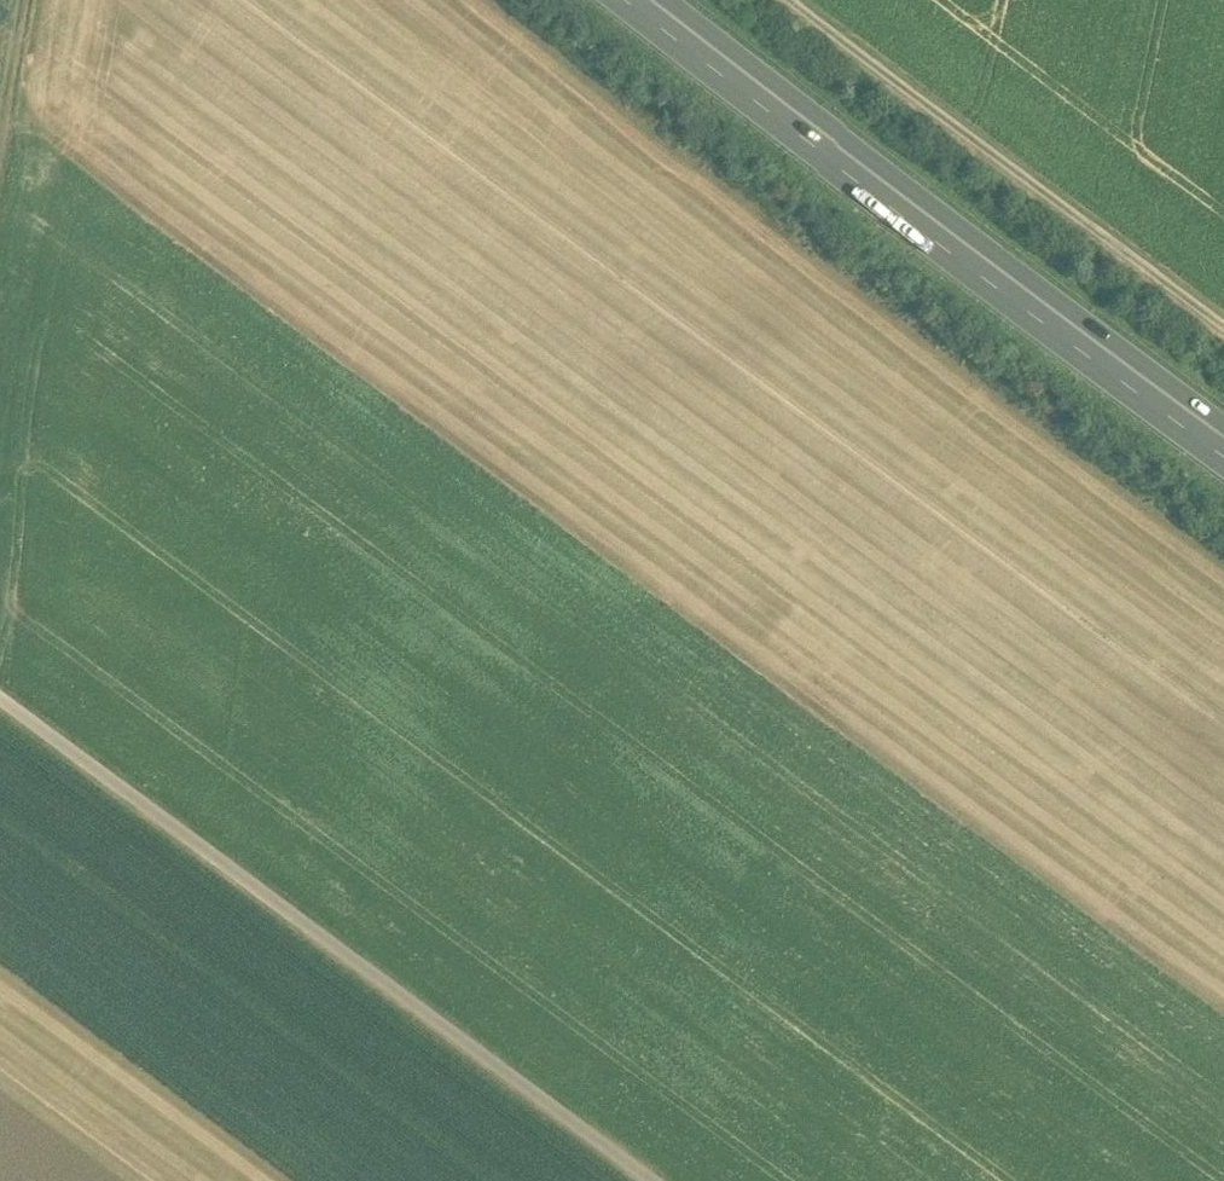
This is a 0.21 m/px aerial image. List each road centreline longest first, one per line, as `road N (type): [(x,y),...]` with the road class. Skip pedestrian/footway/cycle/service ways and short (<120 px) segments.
road 1 (track): [(0,700),(662,1180)]
road 2 (trunk): [(634,0),(1223,448)]
road 3 (track): [(1223,329),(785,0)]
road 4 (track): [(0,183),(30,0)]

